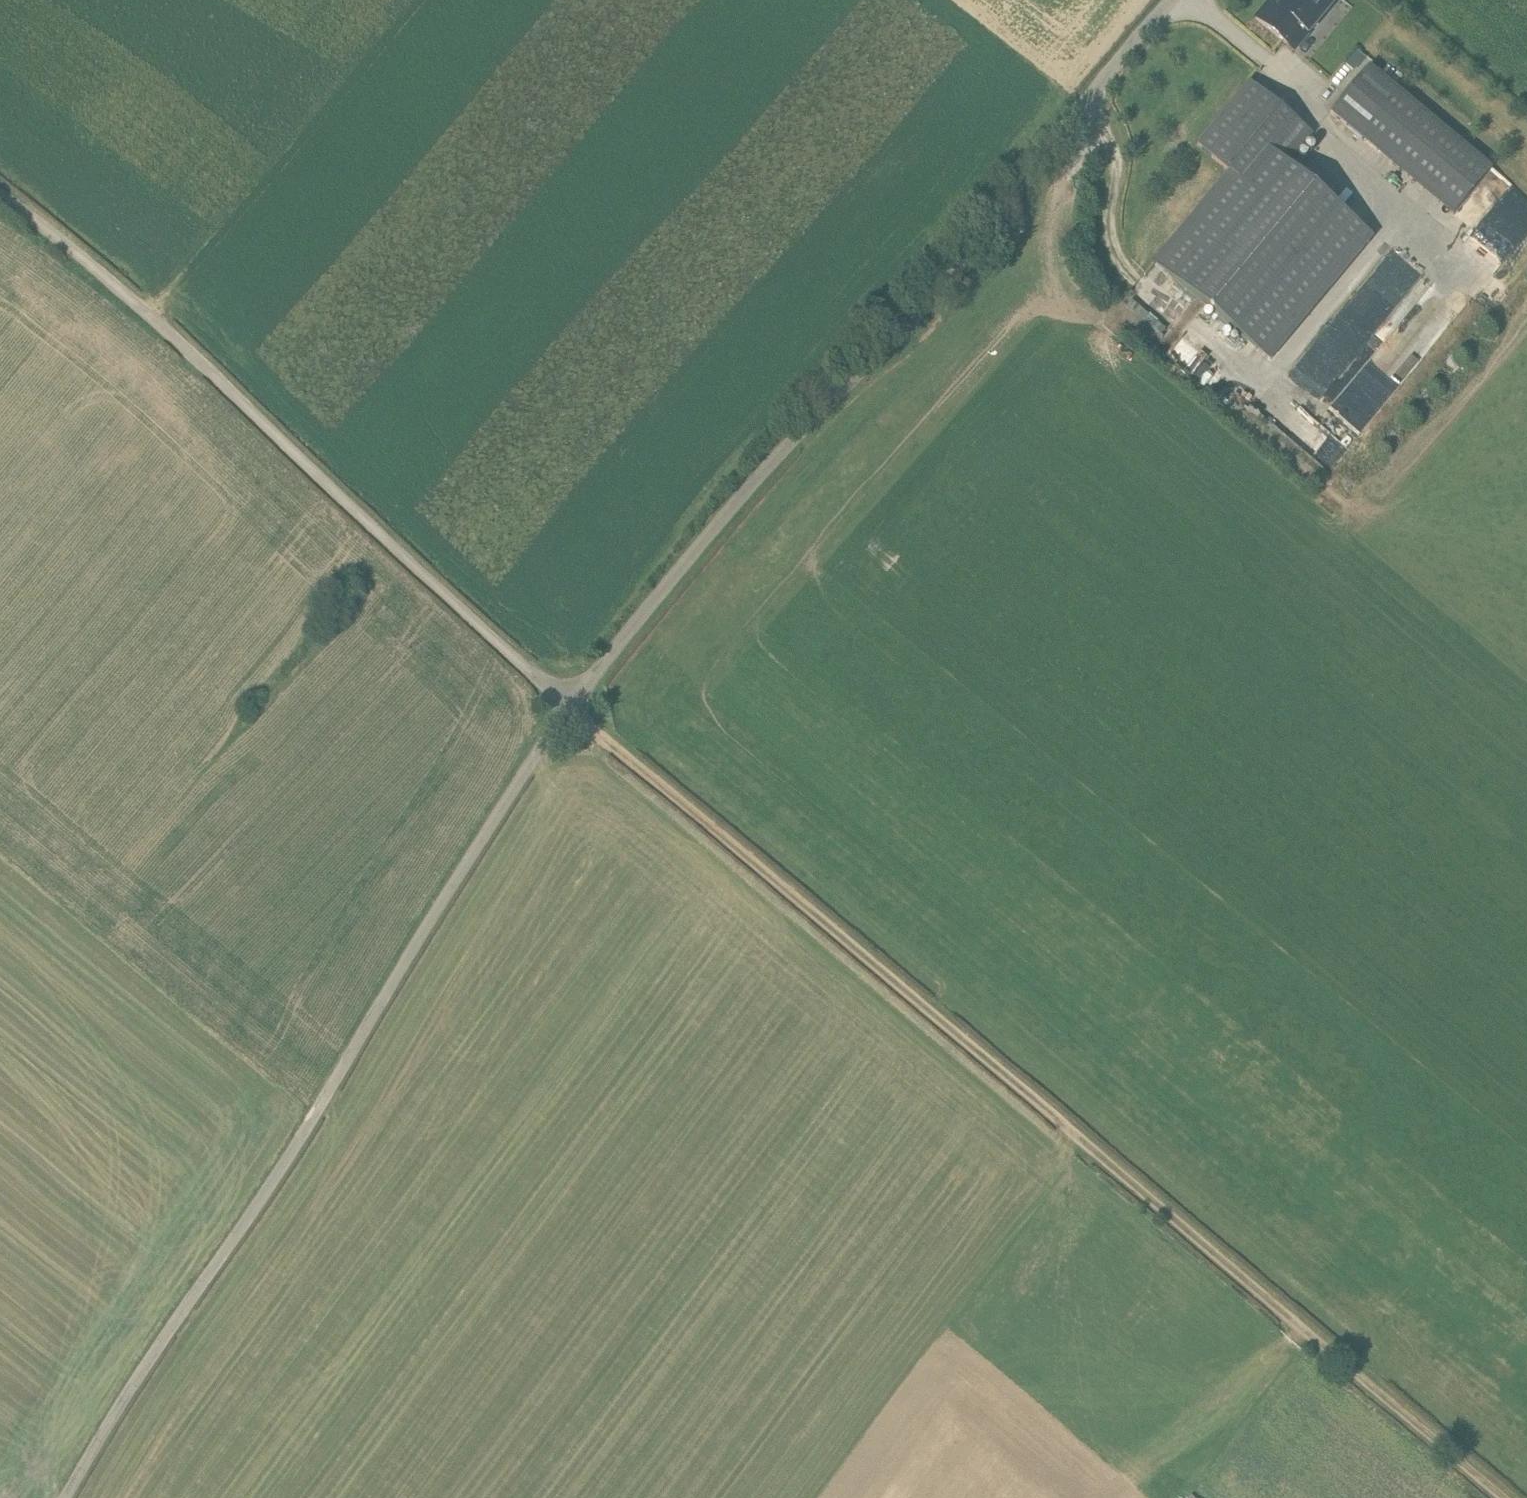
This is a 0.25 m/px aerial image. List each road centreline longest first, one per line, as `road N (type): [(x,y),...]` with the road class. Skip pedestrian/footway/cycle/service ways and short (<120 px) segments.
road 1 (unclassified): [(1315,1340),(571,707)]
road 2 (unclassified): [(65,1497),(571,707)]
road 3 (unclassified): [(571,707),(743,494),(917,314),(1170,0)]
road 4 (unclassified): [(571,707),(129,296),(0,192)]
road 5 (track): [(1502,1497),(1315,1340)]

